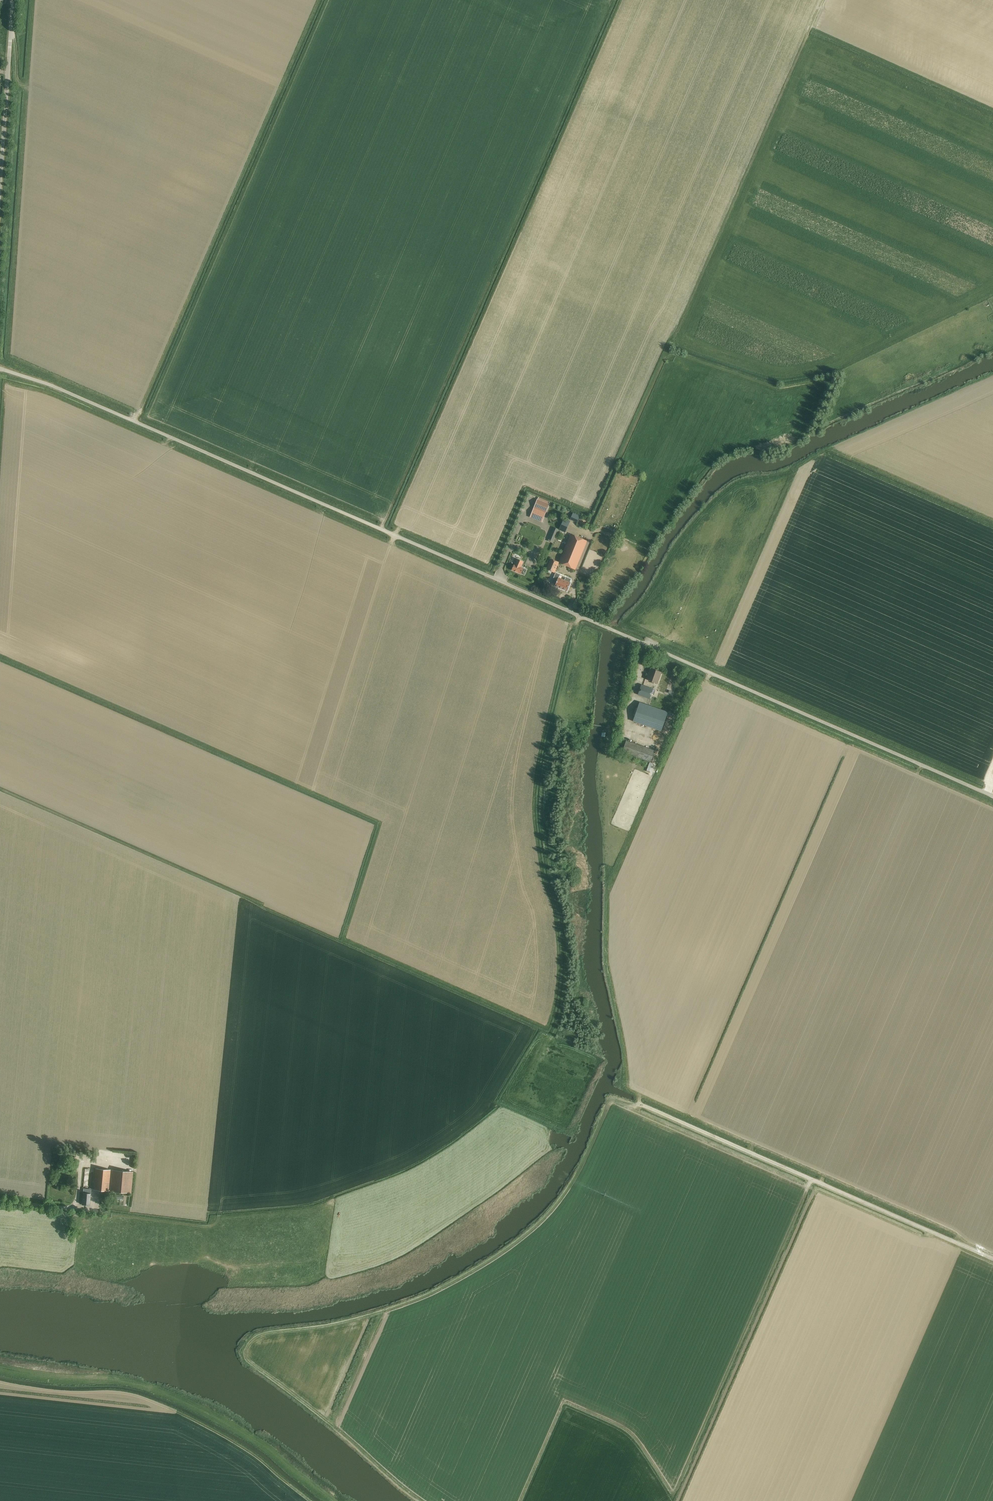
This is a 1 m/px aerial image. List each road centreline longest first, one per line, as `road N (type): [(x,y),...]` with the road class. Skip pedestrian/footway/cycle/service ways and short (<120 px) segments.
road 1 (unclassified): [(992,796),(0,369)]
road 2 (unclassified): [(0,190),(14,0)]

